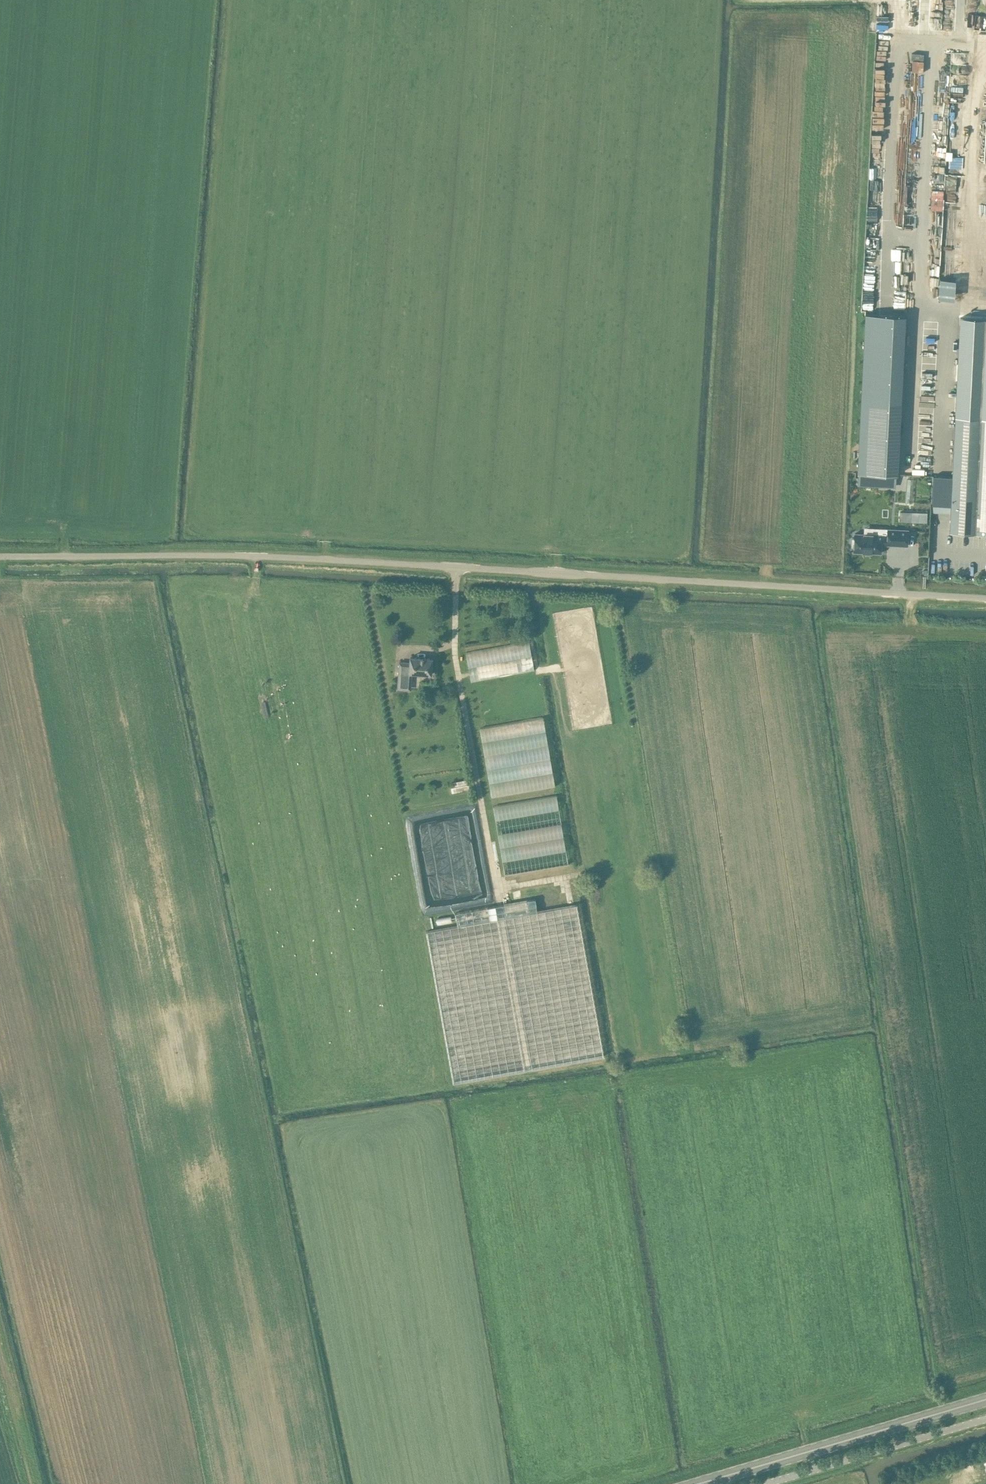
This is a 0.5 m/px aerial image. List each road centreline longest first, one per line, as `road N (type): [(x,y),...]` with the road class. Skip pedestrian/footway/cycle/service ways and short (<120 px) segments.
road 1 (unclassified): [(985,599),(350,560),(0,557)]
road 2 (secondary): [(985,1399),(700,1483)]
road 3 (unclassified): [(765,1483),(985,1418)]

